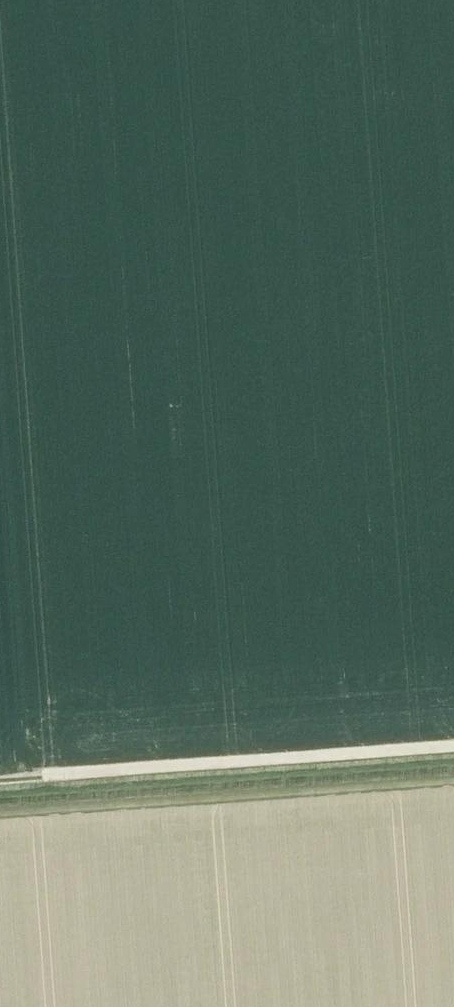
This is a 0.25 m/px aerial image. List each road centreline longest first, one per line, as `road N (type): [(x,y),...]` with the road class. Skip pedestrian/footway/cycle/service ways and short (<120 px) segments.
road 1 (track): [(453,746),(0,780)]

